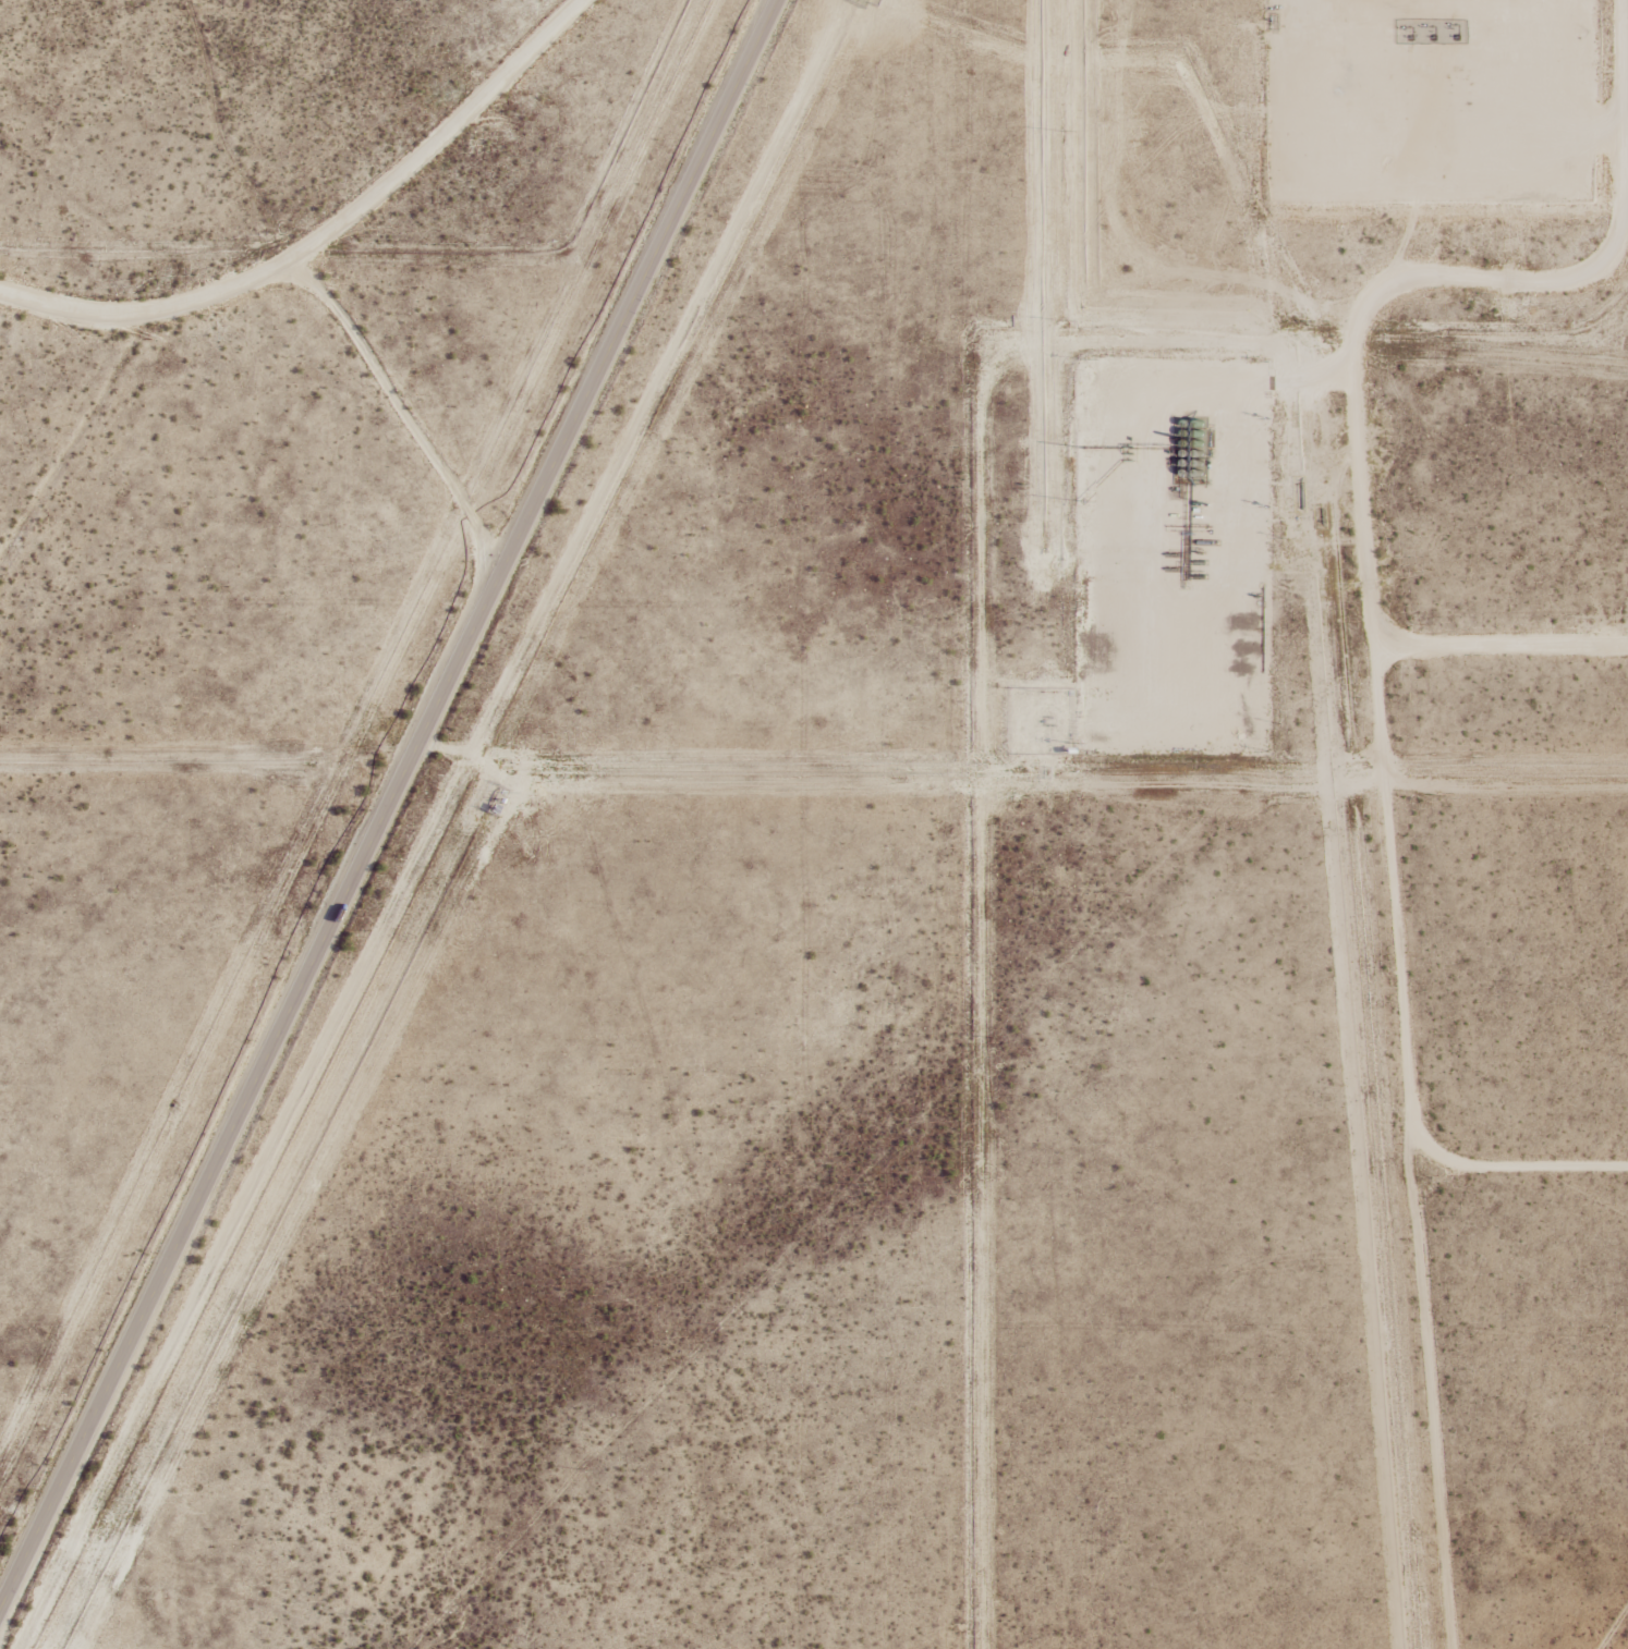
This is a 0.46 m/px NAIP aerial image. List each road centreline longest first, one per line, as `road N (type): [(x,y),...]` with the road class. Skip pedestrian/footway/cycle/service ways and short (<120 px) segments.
road 1 (residential): [(0,1610),(780,0)]
road 2 (residential): [(1425,1172),(1344,312),(1388,264),(1601,255),(1627,173),(1627,137)]
road 3 (residential): [(0,286),(81,307),(223,305),(585,0)]
road 4 (residential): [(1374,638),(1627,638)]
road 5 (residential): [(1425,1172),(1627,1169)]

